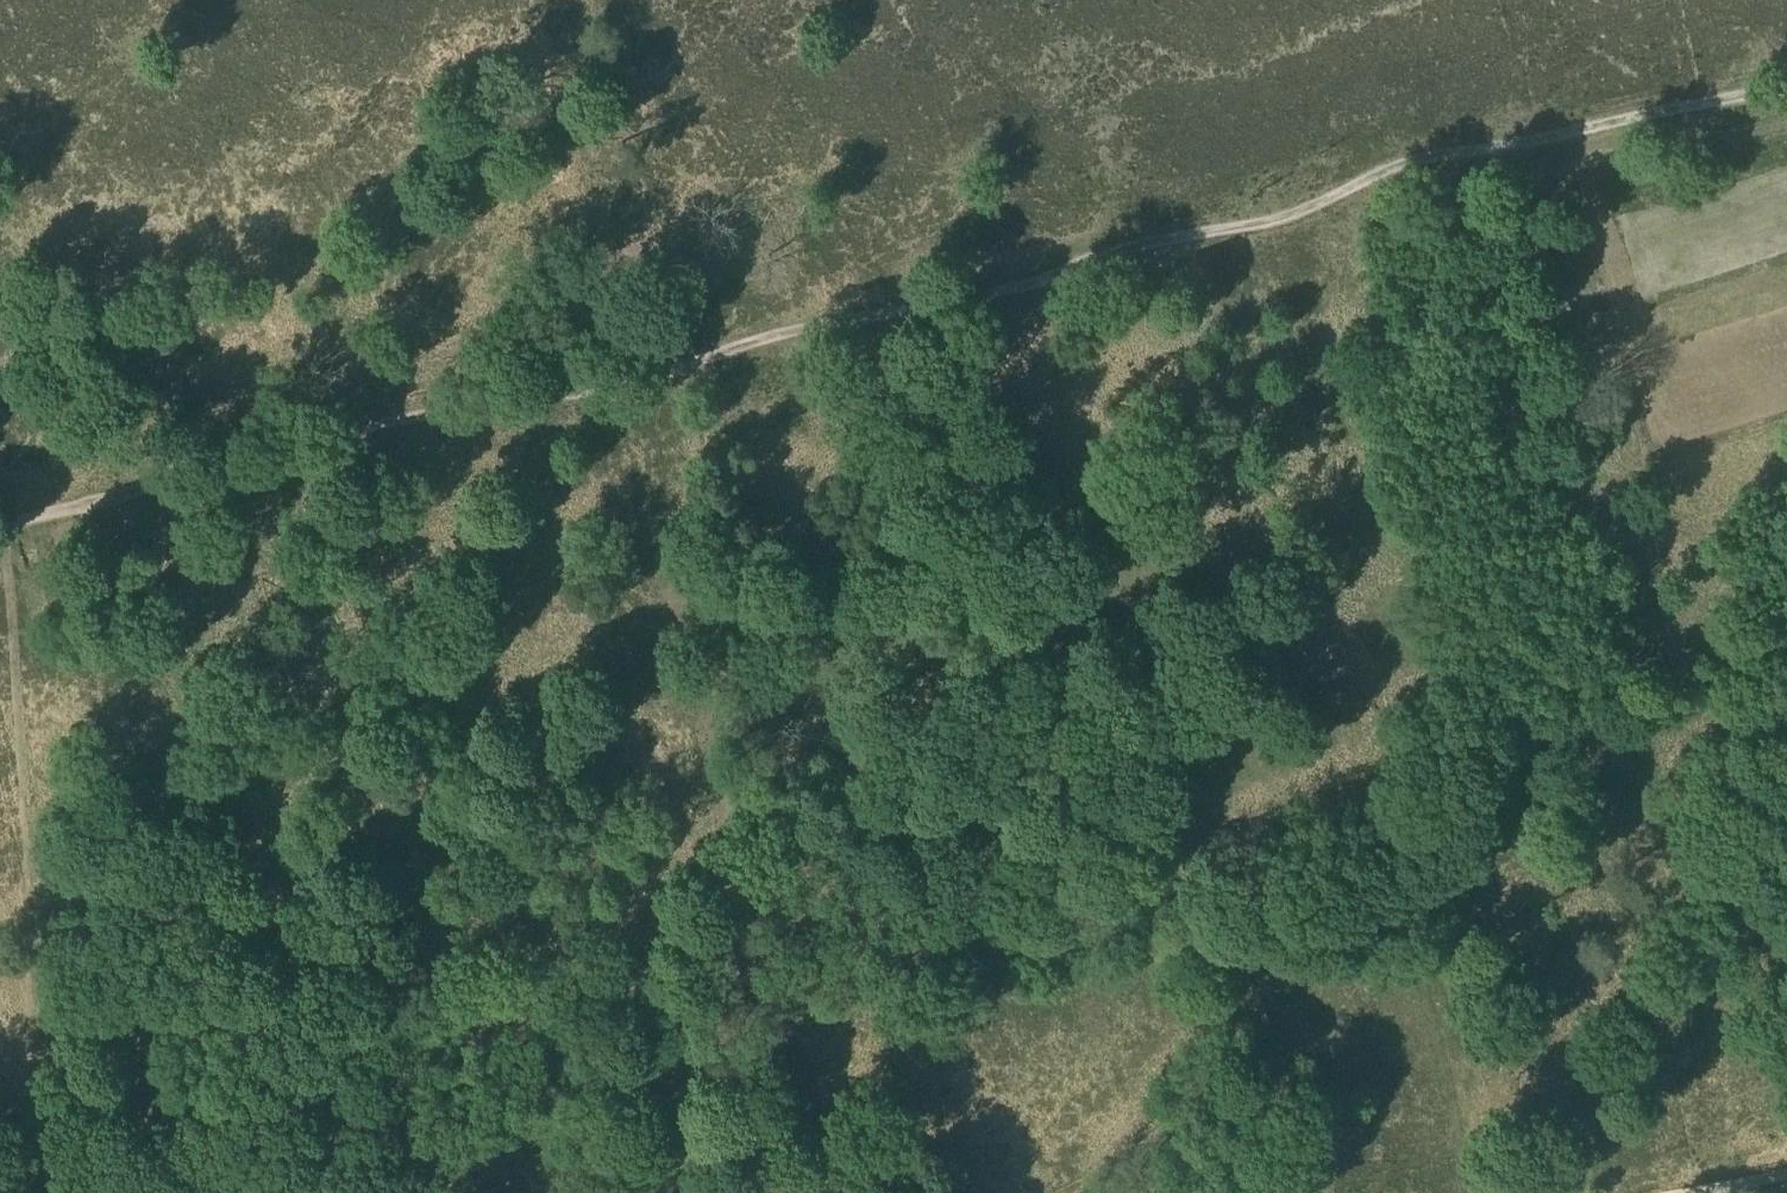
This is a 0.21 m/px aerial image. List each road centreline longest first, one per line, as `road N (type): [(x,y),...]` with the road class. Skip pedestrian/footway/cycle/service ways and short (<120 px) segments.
road 1 (track): [(0,526),(326,431),(624,377),(791,325),(1299,208),(1368,174),(1471,144),(1786,80)]

